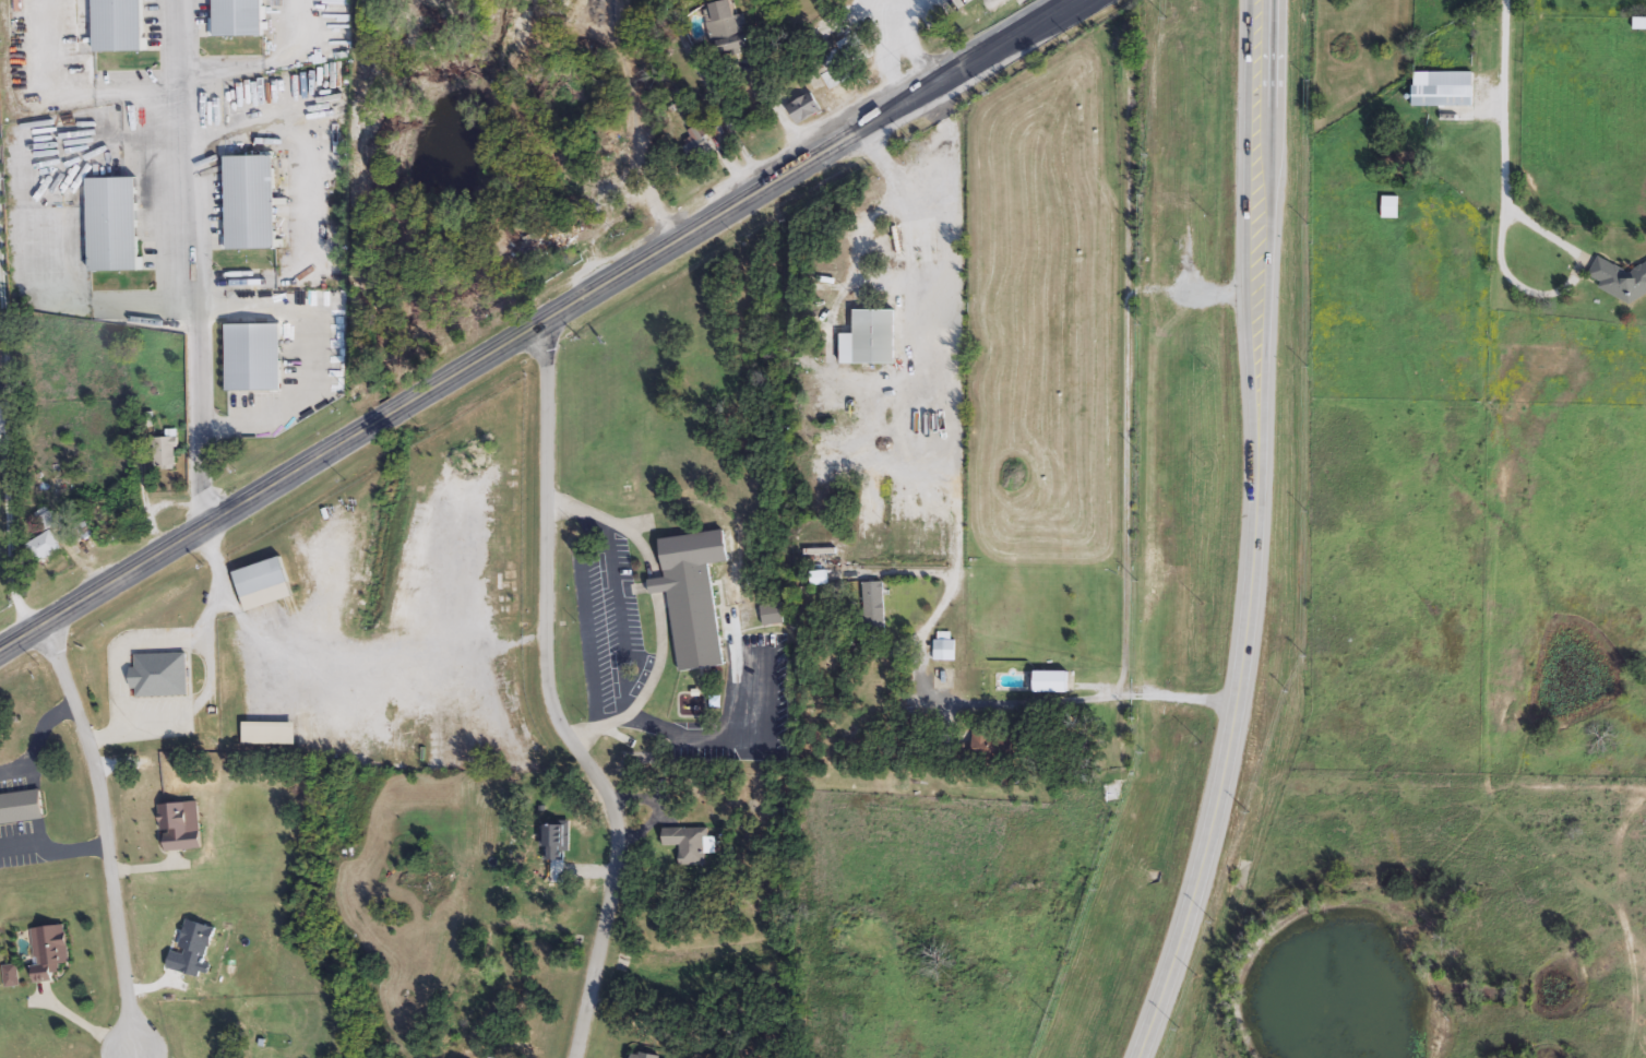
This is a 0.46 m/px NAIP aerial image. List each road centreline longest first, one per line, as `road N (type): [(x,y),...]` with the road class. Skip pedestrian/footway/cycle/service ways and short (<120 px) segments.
road 1 (secondary): [(1085,0),(0,655)]
road 2 (primary): [(1262,0),(1255,509),(1228,773)]
road 3 (residential): [(544,326),(548,688),(556,721),(601,783),(616,841),(576,1057)]
road 4 (residential): [(45,628),(90,739),(132,1046)]
road 5 (primary): [(1228,773),(1205,871),(1140,1057)]

